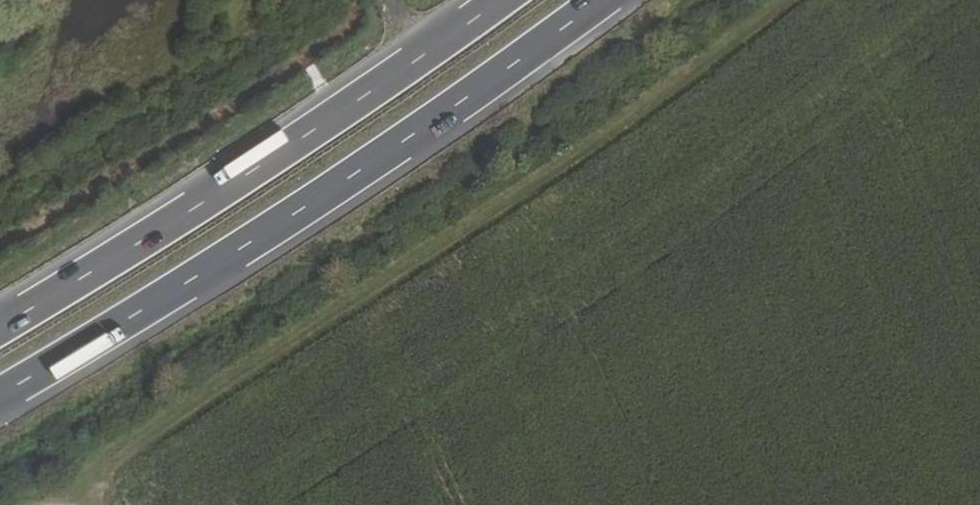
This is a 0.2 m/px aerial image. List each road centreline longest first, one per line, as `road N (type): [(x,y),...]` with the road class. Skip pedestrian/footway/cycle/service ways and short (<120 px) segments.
road 1 (trunk): [(0,396),(597,0)]
road 2 (trunk): [(494,0),(285,145),(0,325)]

